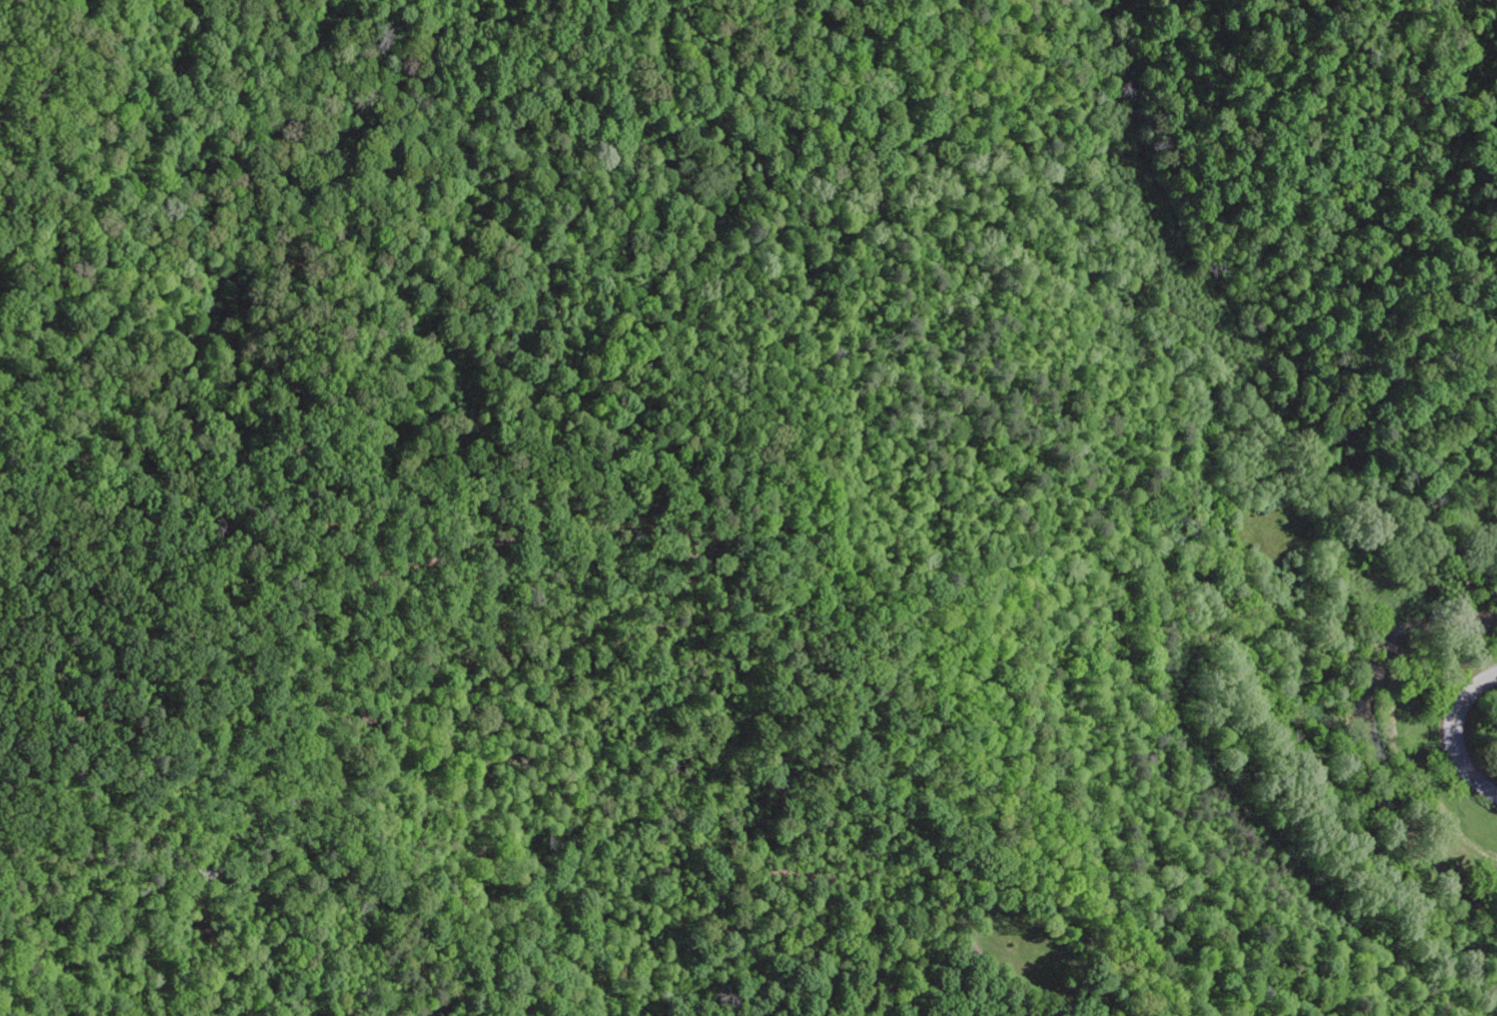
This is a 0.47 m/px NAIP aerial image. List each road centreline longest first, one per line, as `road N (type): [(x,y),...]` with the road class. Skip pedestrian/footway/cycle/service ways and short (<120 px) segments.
road 1 (tertiary): [(1496,793),(1467,764),(1456,726),(1466,694),(1496,671)]

